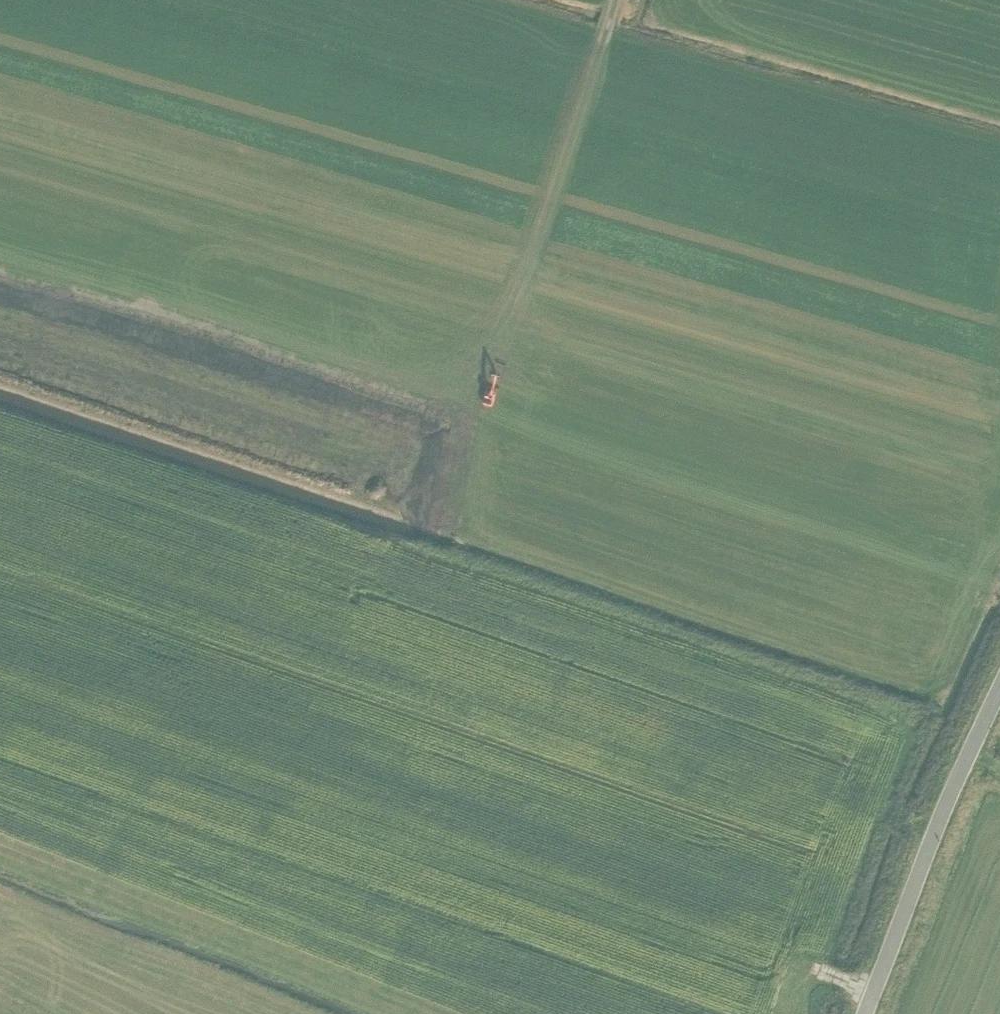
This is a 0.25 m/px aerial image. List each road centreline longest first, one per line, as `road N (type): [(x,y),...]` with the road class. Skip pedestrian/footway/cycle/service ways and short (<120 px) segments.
road 1 (unclassified): [(865,1013),(999,689)]

